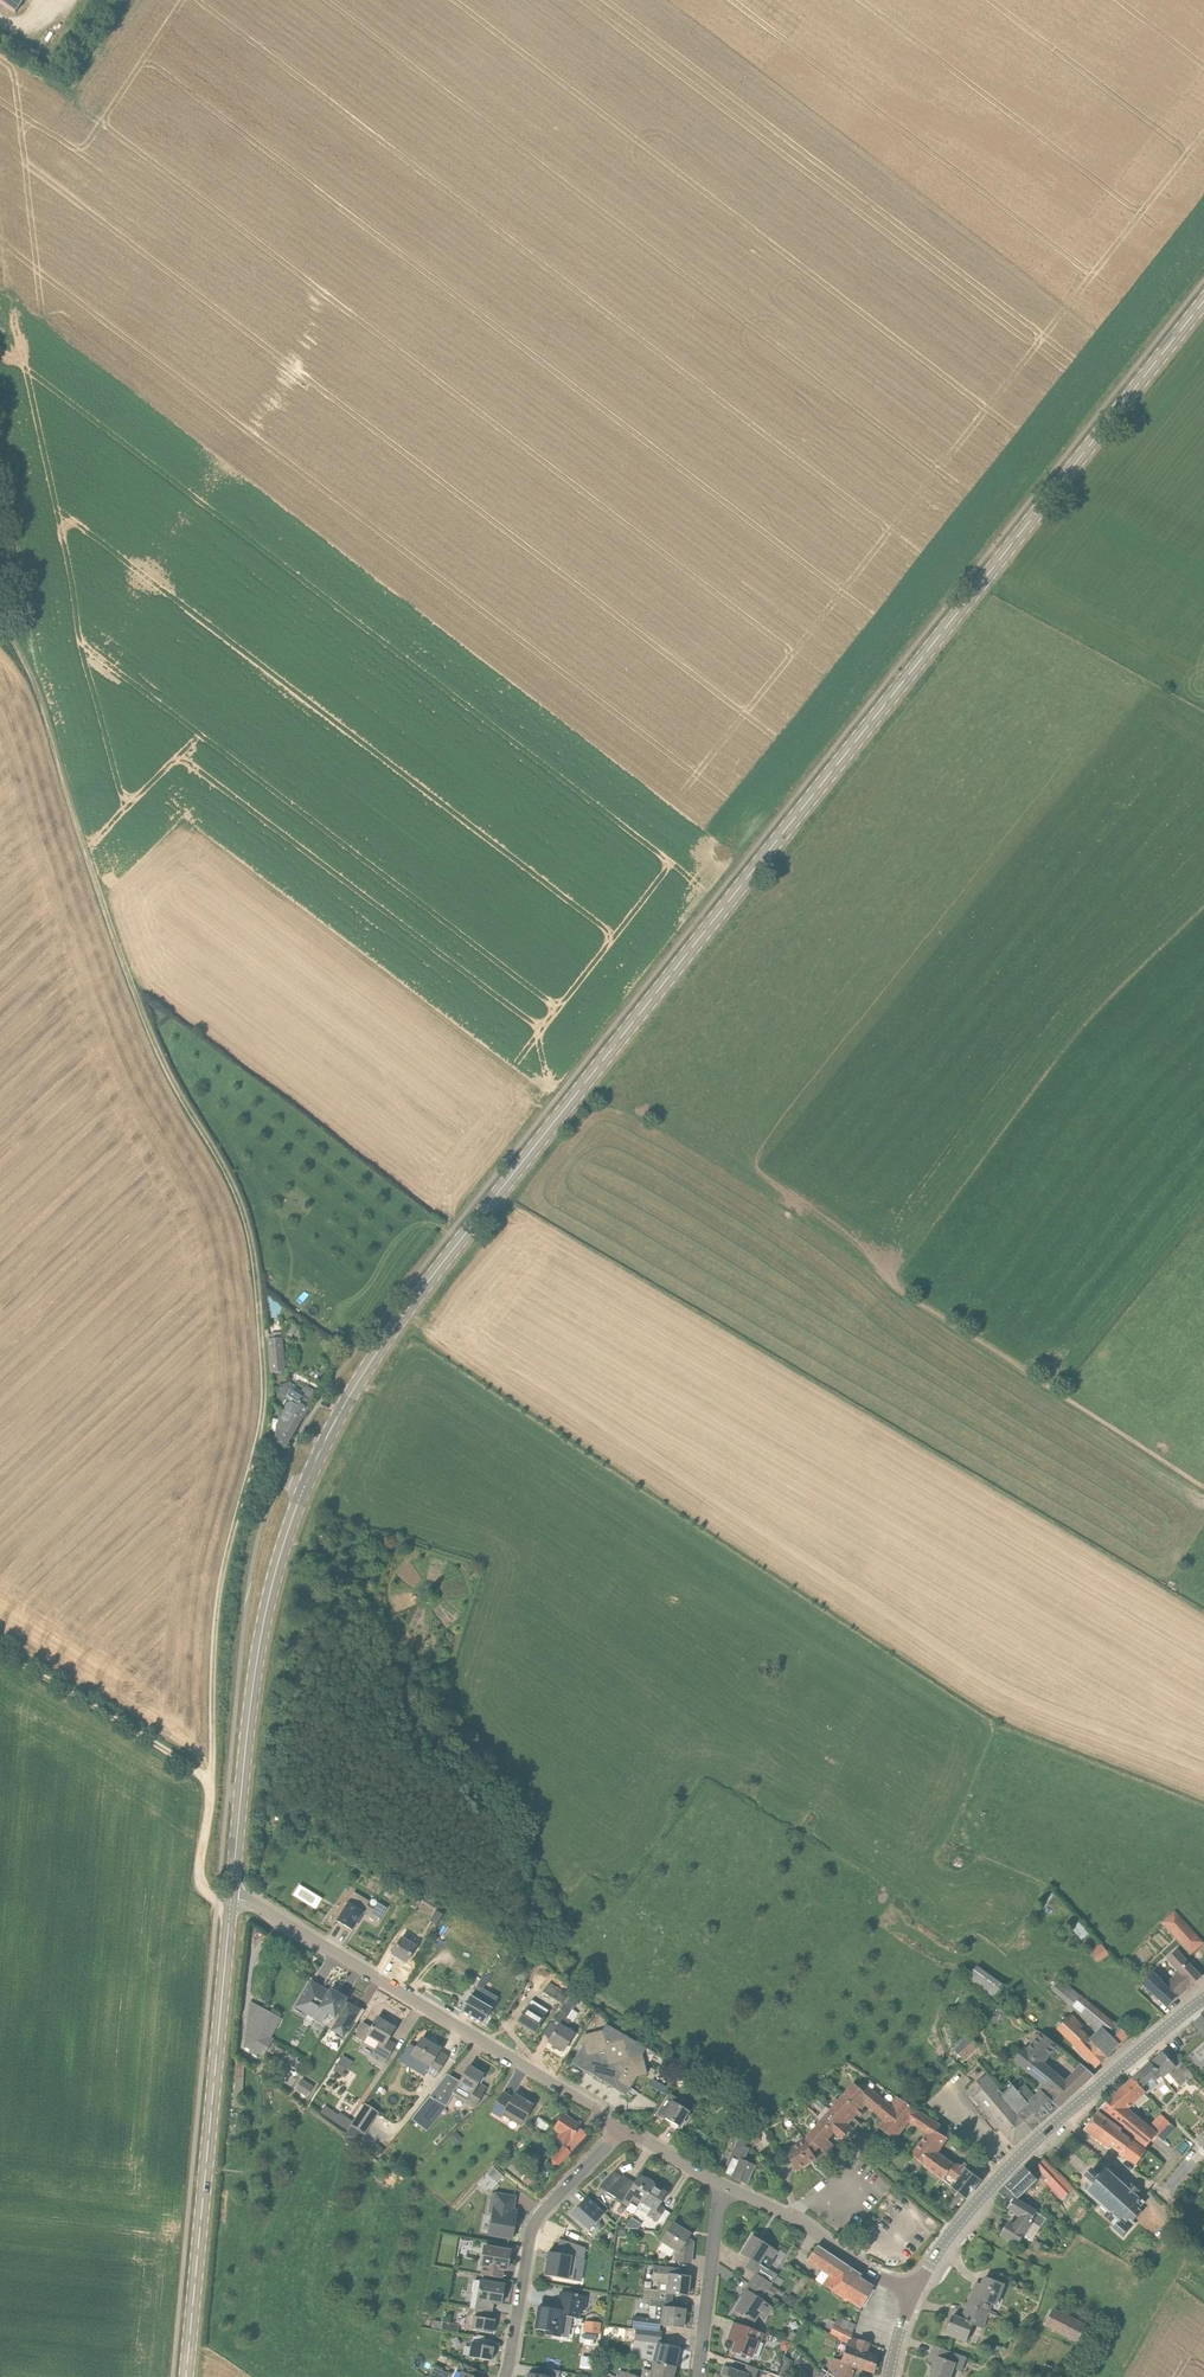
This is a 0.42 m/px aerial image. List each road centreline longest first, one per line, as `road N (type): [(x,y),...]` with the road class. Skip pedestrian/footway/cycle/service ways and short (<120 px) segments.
road 1 (secondary): [(231,1900),(253,1681),(273,1581),(310,1474),(356,1385),(419,1294),(1203,302)]
road 2 (track): [(260,1432),(261,1346),(245,1224),(147,1029),(38,697),(0,617)]
road 3 (track): [(759,2133),(729,2093),(569,1977),(529,1865),(472,1757),(397,1673),(312,1553),(285,1540)]
road 4 (secondary): [(186,2376),(231,1900)]
road 5 (unclassified): [(623,2128),(258,1906),(231,1900)]
road 6 (tertiary): [(914,2294),(957,2226),(1023,2152),(1203,1999)]
road 7 (track): [(1203,1486),(900,1290),(891,1268)]
road 8 (track): [(208,1784),(218,1592),(260,1432)]
road 9 (residential): [(623,2128),(535,2223),(505,2376)]
road 10 (track): [(0,1651),(160,1746),(208,1784)]
road 11 (residential): [(698,2376),(725,2187)]
road 12 (unclassified): [(914,2294),(793,2218)]
road 13 (track): [(208,1784),(198,1877),(218,1897)]

